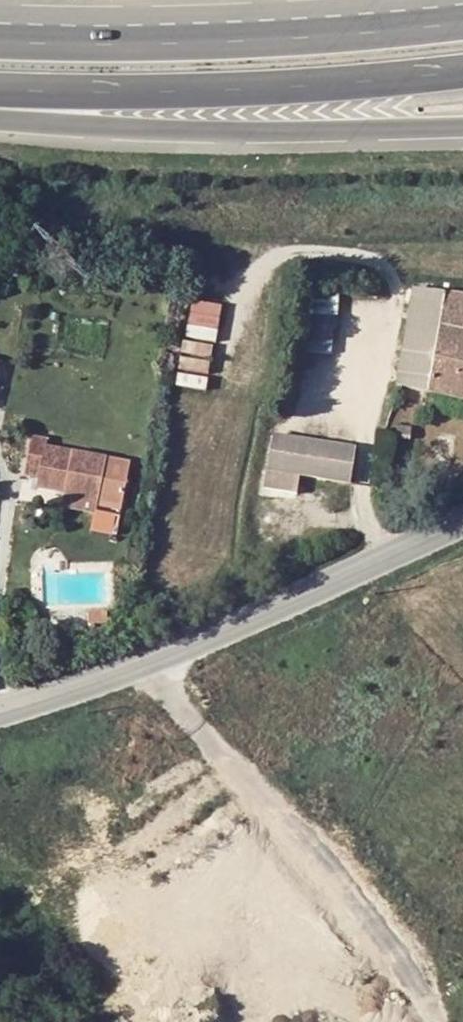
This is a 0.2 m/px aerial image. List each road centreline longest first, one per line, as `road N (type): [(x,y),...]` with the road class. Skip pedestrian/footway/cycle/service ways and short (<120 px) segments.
road 1 (secondary): [(462,521),(162,656),(0,711)]
road 2 (trunk): [(0,85),(319,84),(462,68)]
road 3 (trunk): [(0,118),(310,134),(462,129)]
road 4 (trunk): [(462,20),(123,45)]
road 5 (trunk): [(431,0),(123,45)]
road 6 (trunk): [(123,45),(0,41)]

